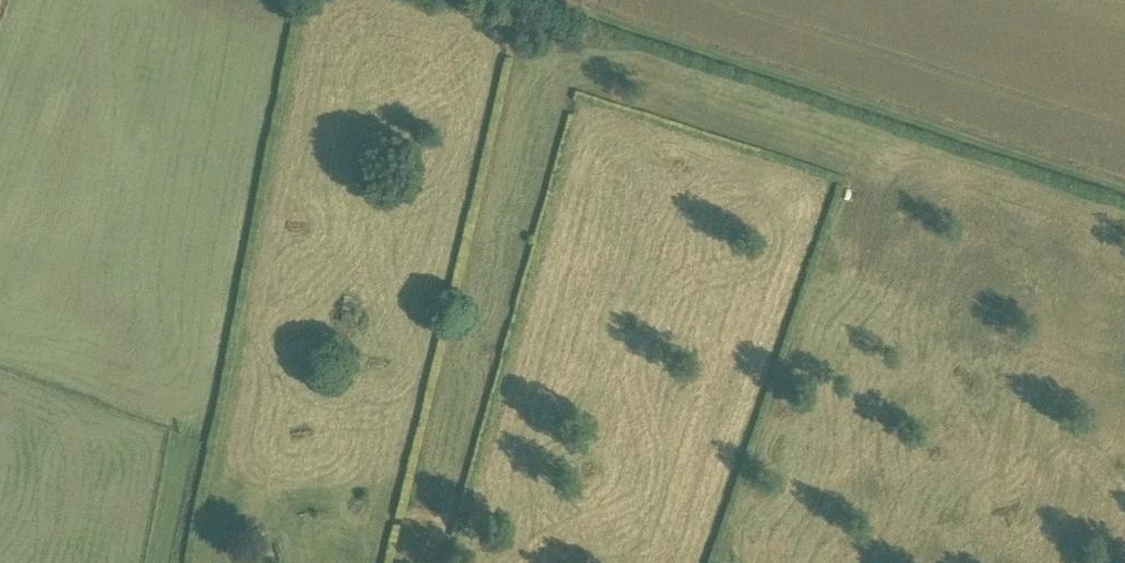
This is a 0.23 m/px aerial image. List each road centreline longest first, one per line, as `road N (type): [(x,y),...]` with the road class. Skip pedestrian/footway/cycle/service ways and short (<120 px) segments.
road 1 (track): [(558,0),(1124,190)]

